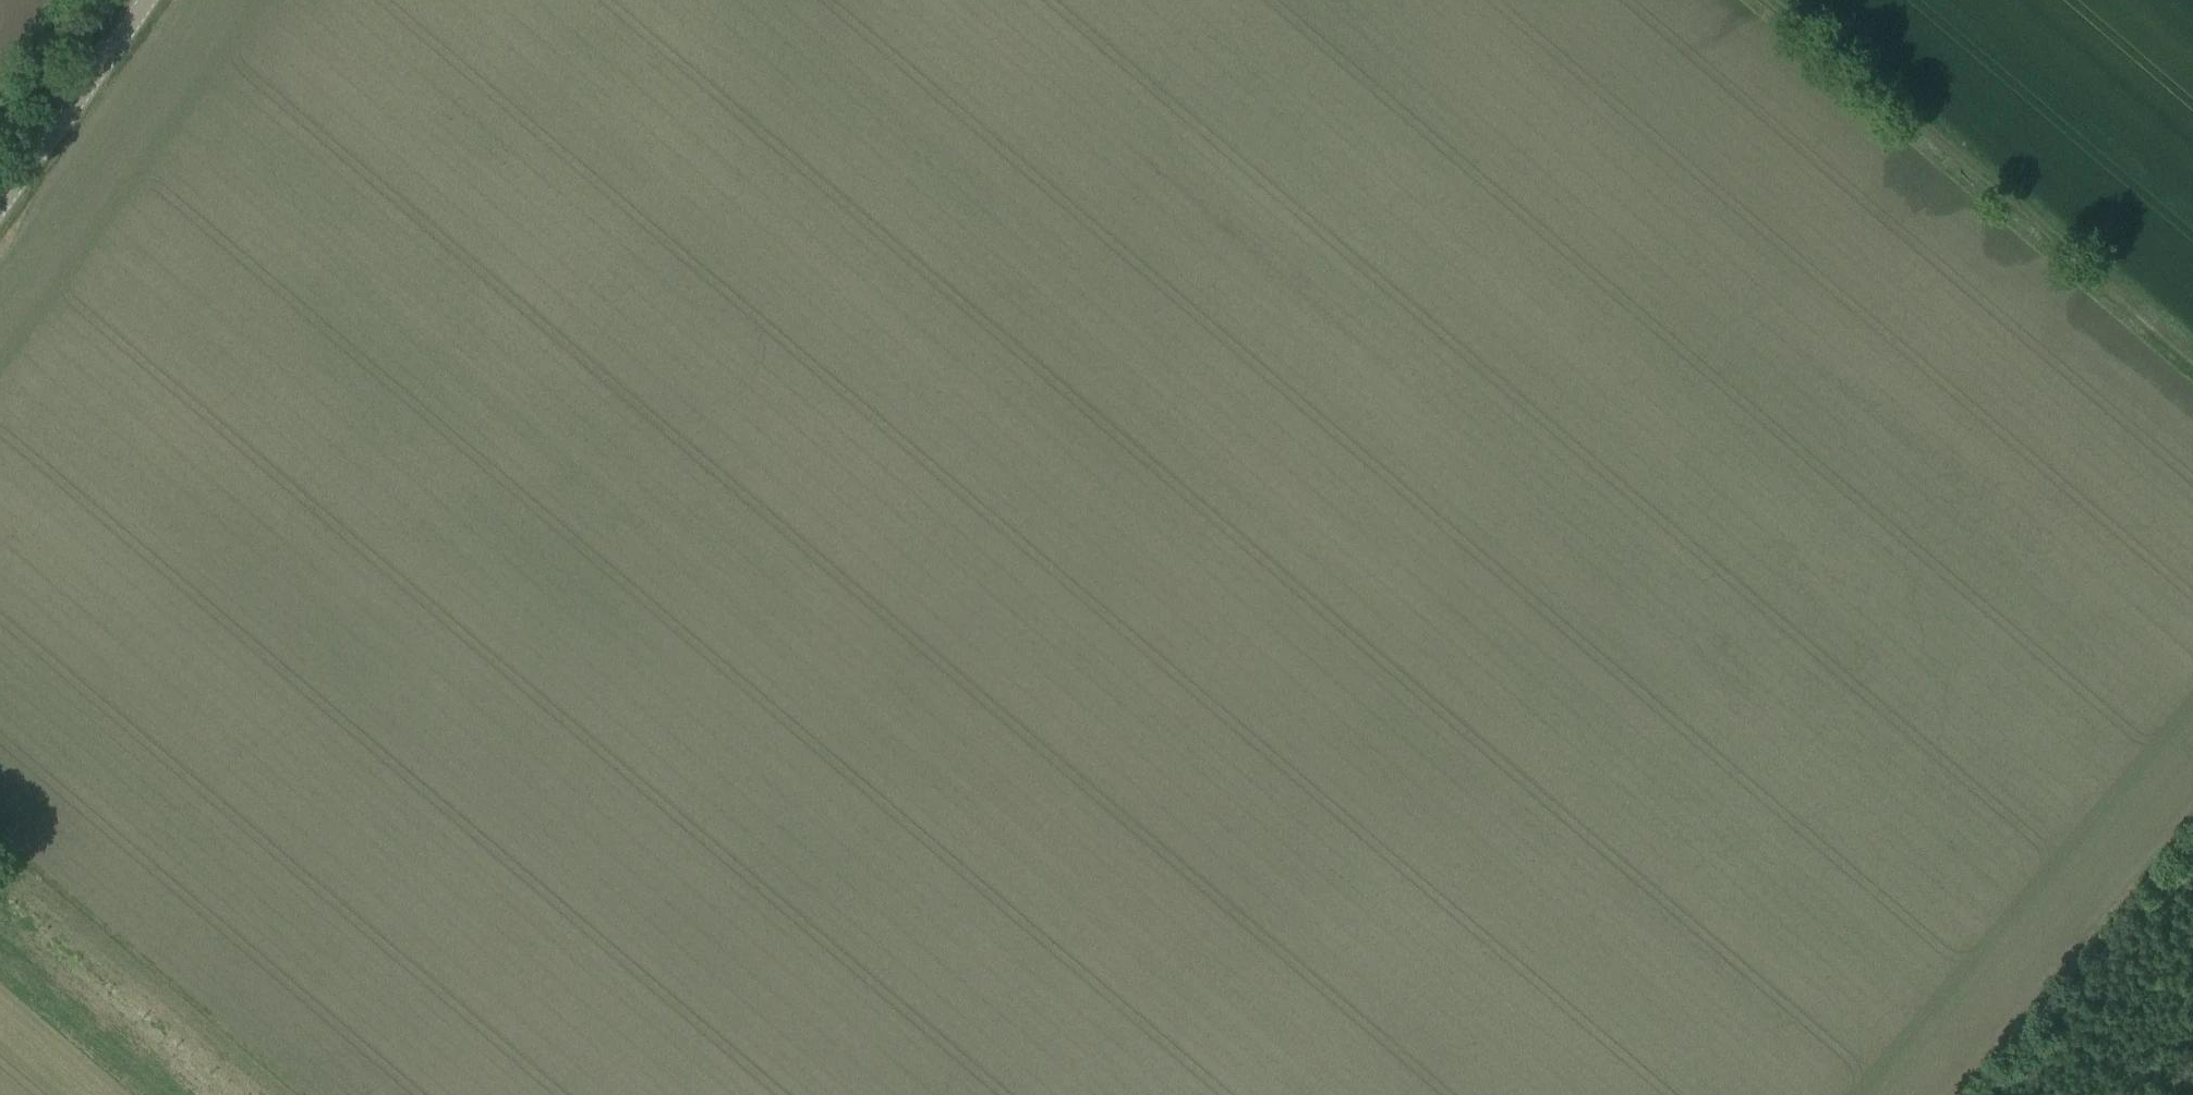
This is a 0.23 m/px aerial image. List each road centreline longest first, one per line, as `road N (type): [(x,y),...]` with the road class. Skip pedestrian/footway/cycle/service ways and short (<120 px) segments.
road 1 (unclassified): [(0,206),(137,0)]

